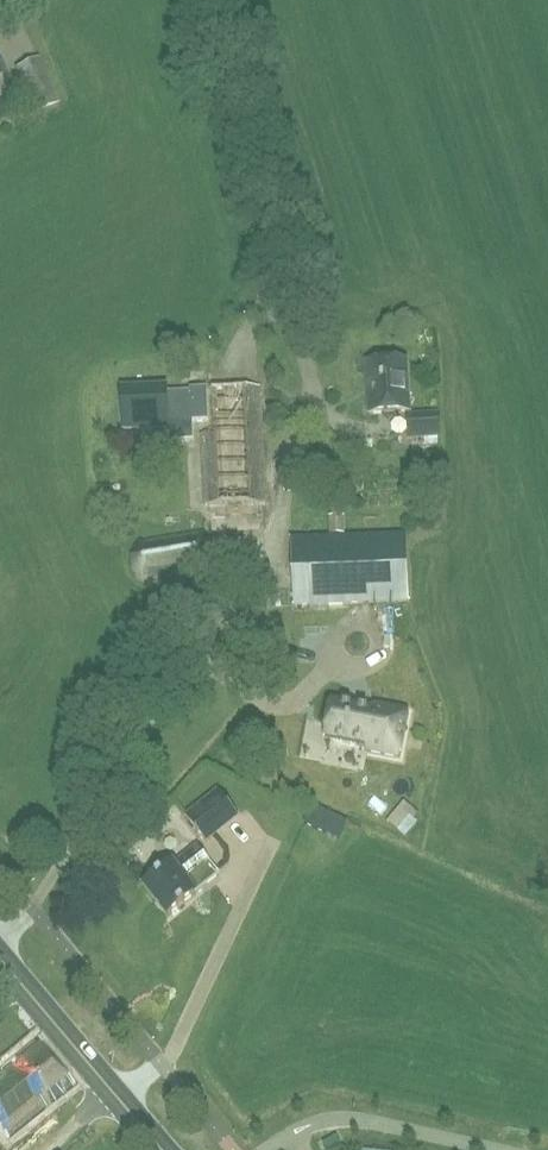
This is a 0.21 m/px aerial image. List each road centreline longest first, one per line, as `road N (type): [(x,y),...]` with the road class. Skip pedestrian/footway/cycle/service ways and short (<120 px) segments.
road 1 (secondary): [(163,1149),(0,957)]
road 2 (unclassified): [(500,1149),(343,1119),(309,1125),(269,1149)]

